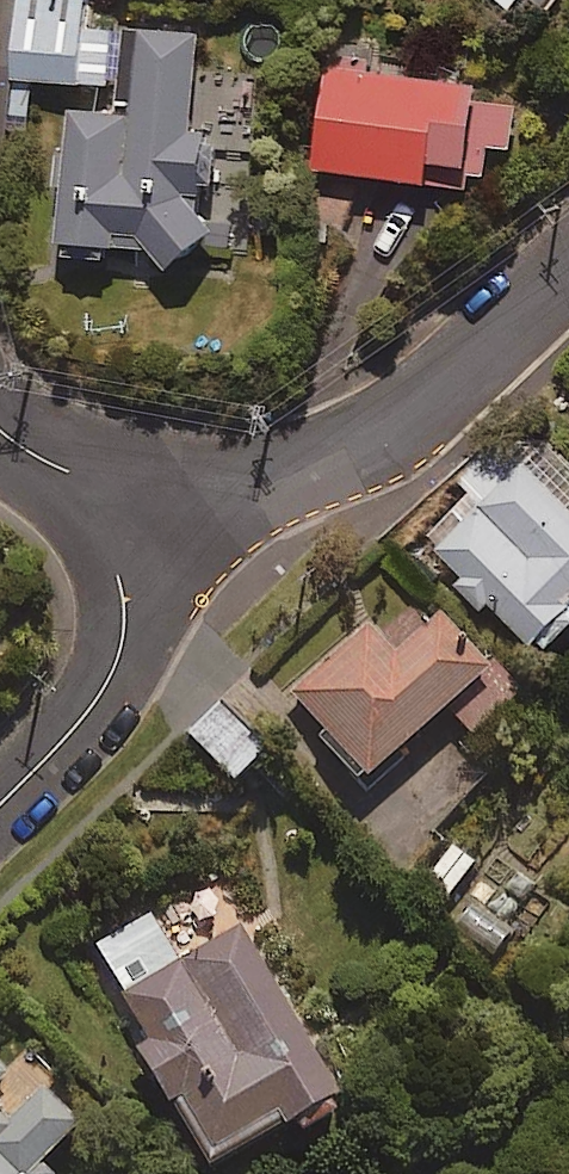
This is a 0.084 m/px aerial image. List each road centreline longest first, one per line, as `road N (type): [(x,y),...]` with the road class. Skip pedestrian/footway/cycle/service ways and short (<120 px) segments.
road 1 (unclassified): [(96,481),(253,476),(379,431),(568,274)]
road 2 (residential): [(96,481),(125,617),(119,656),(66,737),(0,804)]

